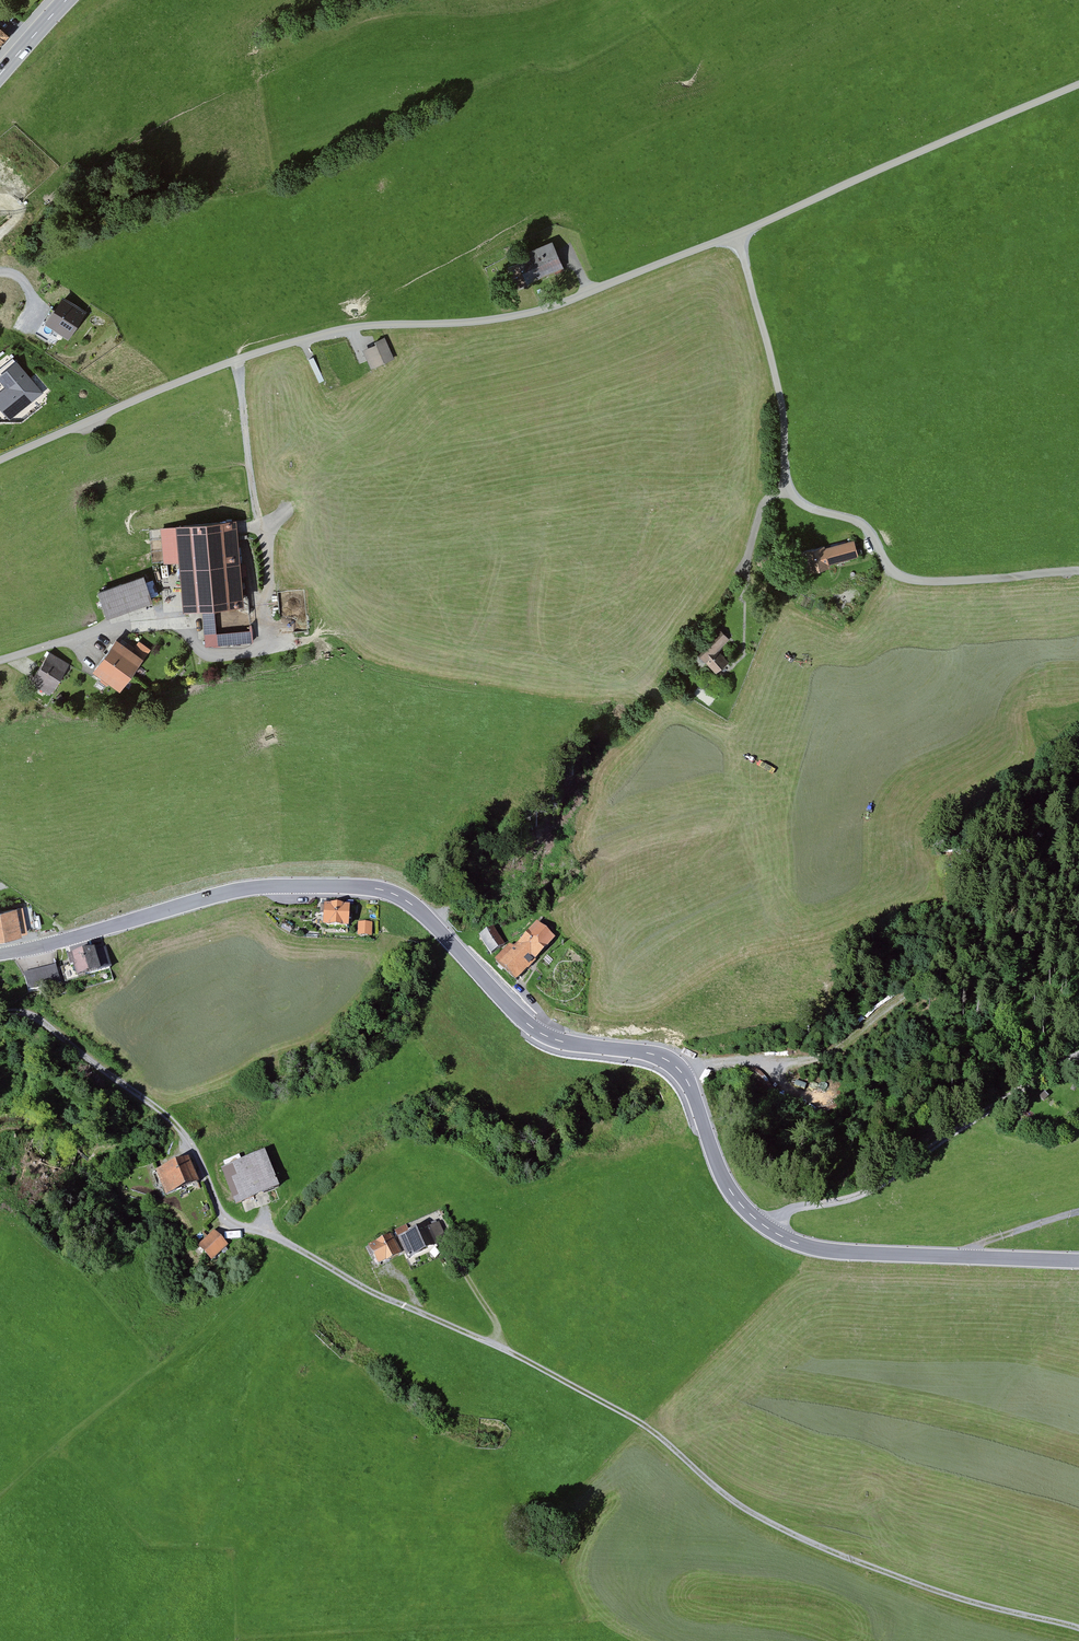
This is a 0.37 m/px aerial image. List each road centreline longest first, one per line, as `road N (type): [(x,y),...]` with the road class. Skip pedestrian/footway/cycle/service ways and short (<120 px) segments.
road 1 (track): [(1078,1628),(941,1593),(802,1539),(753,1515),(659,1437),(586,1393),(230,1222),(184,1135),(162,1111),(40,1019),(0,1010)]
road 2 (tertiary): [(0,954),(258,887),(382,889),(421,912),(543,1034),(675,1065),(730,1185),(770,1224),(827,1247),(1078,1258)]
road 3 (unclassified): [(1078,85),(555,306),(500,319),(323,333),(208,369),(0,462)]
road 4 (track): [(1018,854),(1034,872),(1011,914),(831,1053),(809,1062),(683,1072)]
road 5 (track): [(880,552),(856,522),(808,508),(788,486),(779,393),(737,234)]
road 6 (track): [(966,1253),(1078,1212)]

